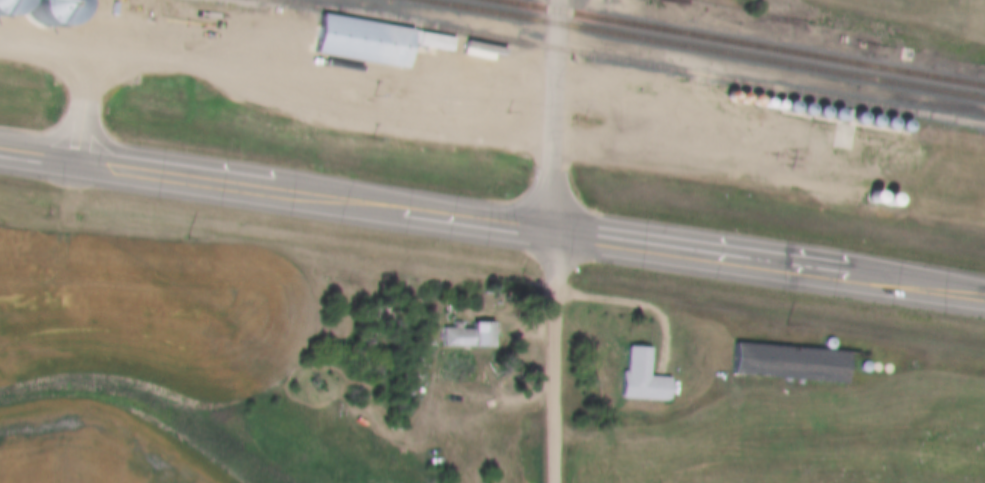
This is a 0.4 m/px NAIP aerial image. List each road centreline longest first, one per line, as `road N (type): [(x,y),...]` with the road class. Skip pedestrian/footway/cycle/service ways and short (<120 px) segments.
road 1 (primary): [(0,149),(984,298)]
road 2 (residential): [(555,482),(554,234)]
road 3 (residential): [(554,234),(558,0)]
road 4 (track): [(828,0),(984,35)]

